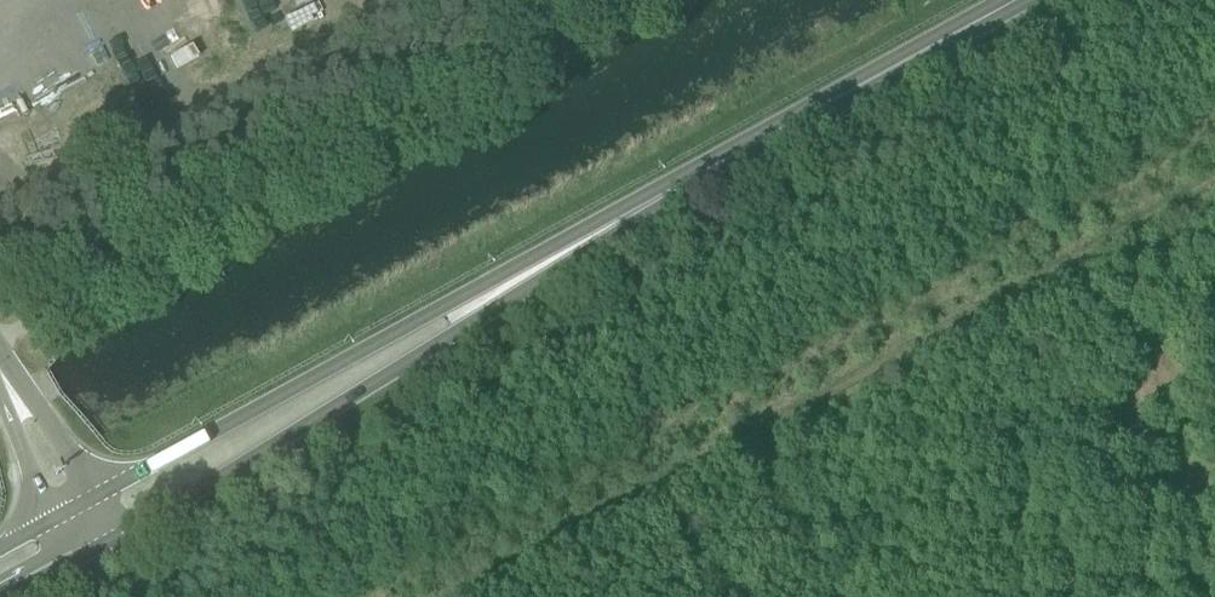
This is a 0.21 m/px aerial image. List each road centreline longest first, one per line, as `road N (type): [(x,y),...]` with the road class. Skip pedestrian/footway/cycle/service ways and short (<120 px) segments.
road 1 (track): [(1214,149),(420,596)]
road 2 (primary): [(98,548),(451,335),(562,255)]
road 3 (primary): [(562,255),(1026,0)]
road 4 (primary): [(562,255),(433,310),(95,500)]
road 5 (unclassified): [(95,500),(0,361)]
road 6 (unclassified): [(0,399),(58,519)]

